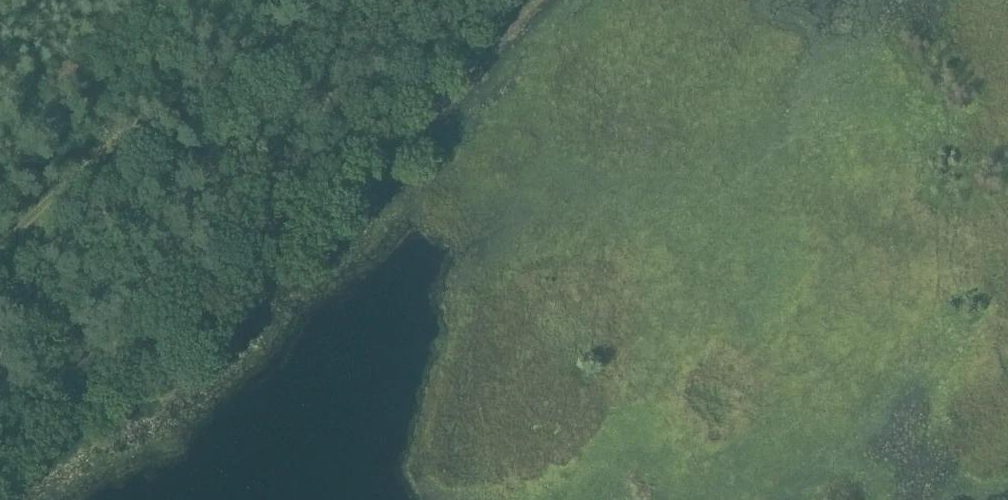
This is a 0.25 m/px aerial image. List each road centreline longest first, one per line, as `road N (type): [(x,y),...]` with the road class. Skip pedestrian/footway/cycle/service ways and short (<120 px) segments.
road 1 (track): [(0,247),(77,163),(309,0)]

